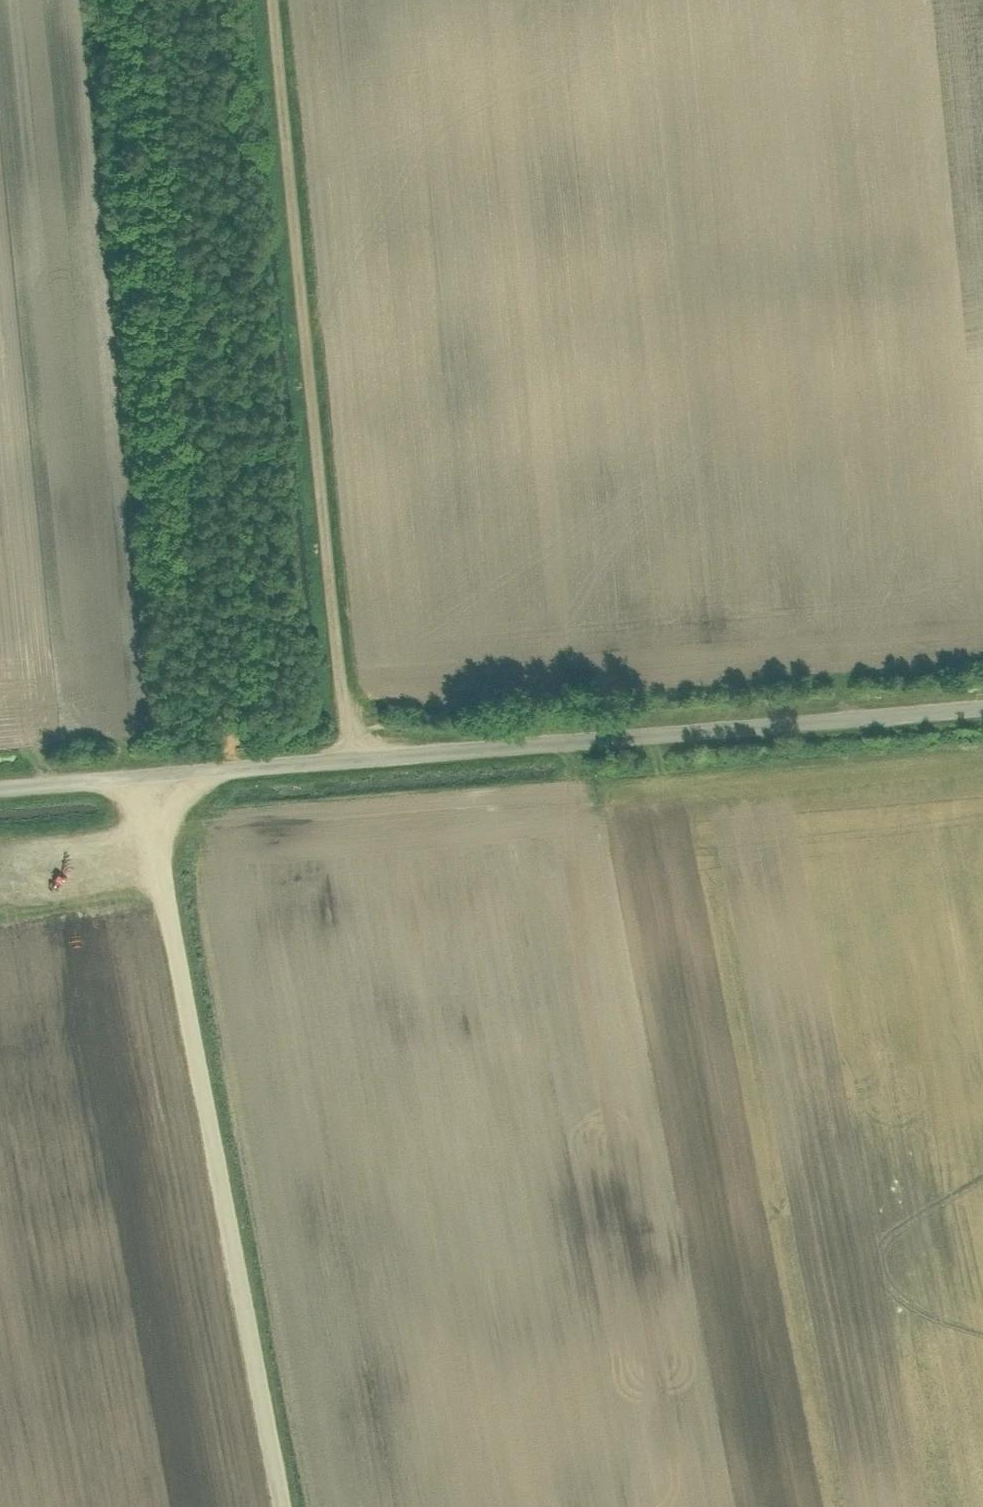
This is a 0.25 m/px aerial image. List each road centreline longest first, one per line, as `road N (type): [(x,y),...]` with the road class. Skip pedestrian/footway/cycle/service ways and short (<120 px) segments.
road 1 (unclassified): [(0,788),(982,709)]
road 2 (track): [(264,0),(338,687),(354,759)]
road 3 (track): [(279,1506),(153,849),(155,775)]
road 4 (track): [(4,864),(153,849)]

